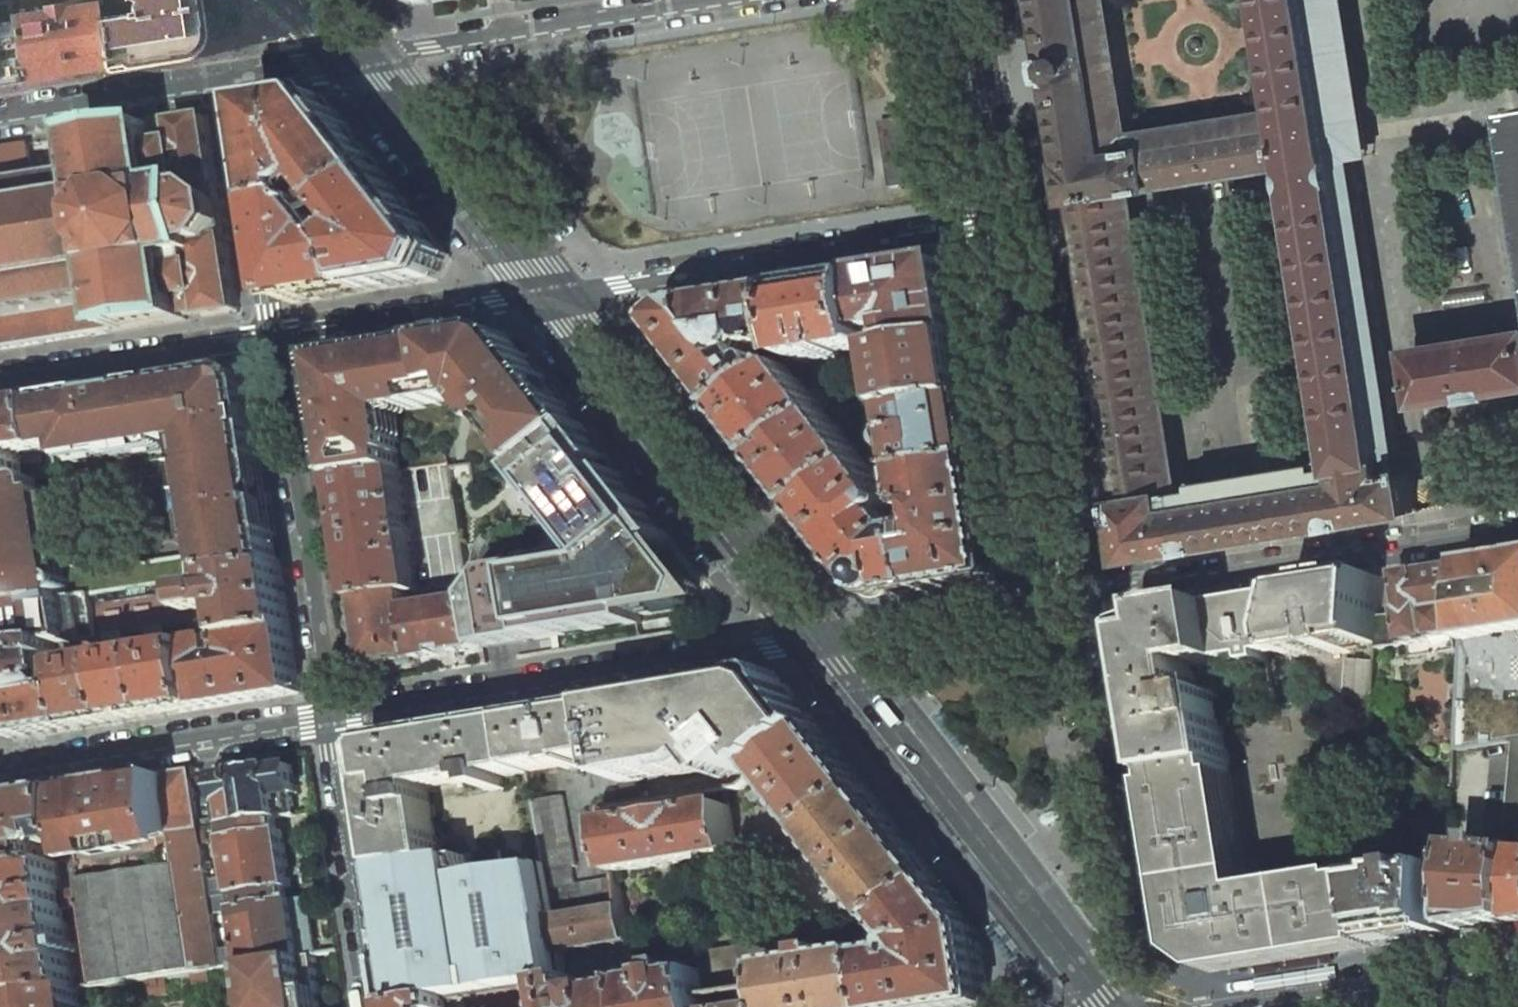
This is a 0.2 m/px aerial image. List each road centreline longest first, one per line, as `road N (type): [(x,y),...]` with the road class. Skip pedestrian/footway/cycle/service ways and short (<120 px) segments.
road 1 (residential): [(820,639),(327,723)]
road 2 (unclassified): [(553,294),(1016,223)]
road 3 (residential): [(1517,527),(1079,599)]
road 4 (primary): [(820,639),(553,294)]
road 5 (primary): [(1087,978),(820,639)]
road 6 (residential): [(1087,978),(1126,927),(1079,599)]
road 7 (residential): [(327,723),(273,336)]
road 8 (residential): [(1079,599),(1016,223)]
road 9 (residential): [(730,0),(365,58)]
road 10 (residential): [(327,723),(0,772)]
road 11 (primary): [(553,294),(365,58)]
road 12 (residential): [(374,1006),(327,723)]
road 13 (residential): [(0,379),(273,336)]
road 14 (residential): [(1079,599),(820,639)]
road 15 (residential): [(273,336),(527,297)]
road 16 (residential): [(273,336),(235,82)]
road 17 (residential): [(235,82),(0,119)]
road 18 (residential): [(1016,223),(980,0)]
road 19 (primary): [(1517,982),(1361,1006)]
road 20 (residential): [(365,58),(235,82)]

